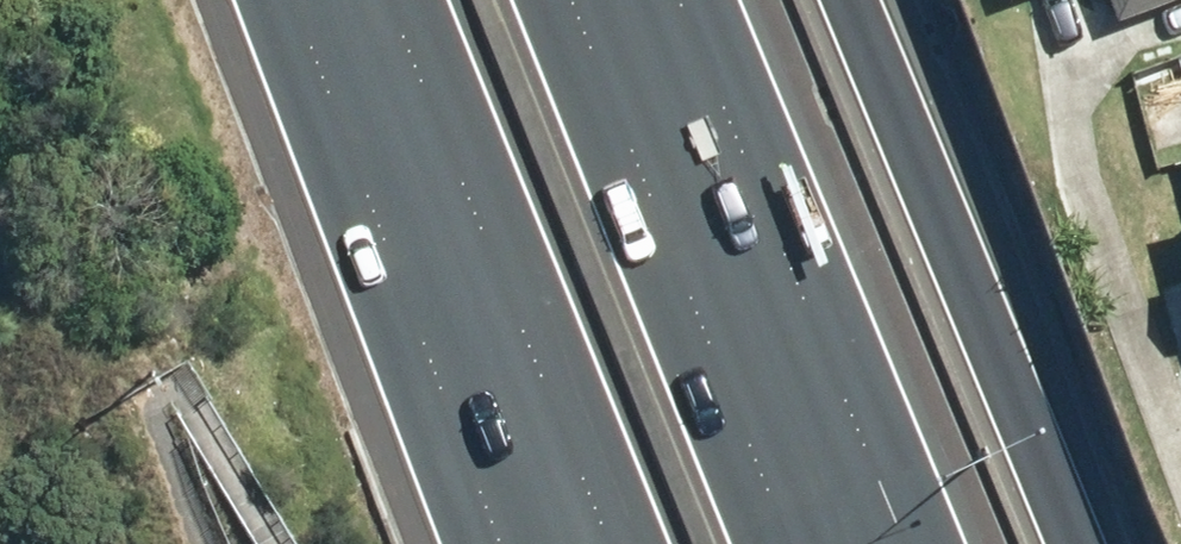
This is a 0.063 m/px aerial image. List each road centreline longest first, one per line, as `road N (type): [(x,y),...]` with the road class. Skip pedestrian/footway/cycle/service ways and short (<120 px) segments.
road 1 (motorway): [(617,0),(891,543)]
road 2 (motorway): [(843,0),(1076,543)]
road 3 (motorway): [(601,0),(810,543)]
road 4 (motorway): [(610,543),(466,189)]
road 5 (motorway): [(574,543),(466,189)]
road 6 (motorway): [(466,189),(391,0)]

